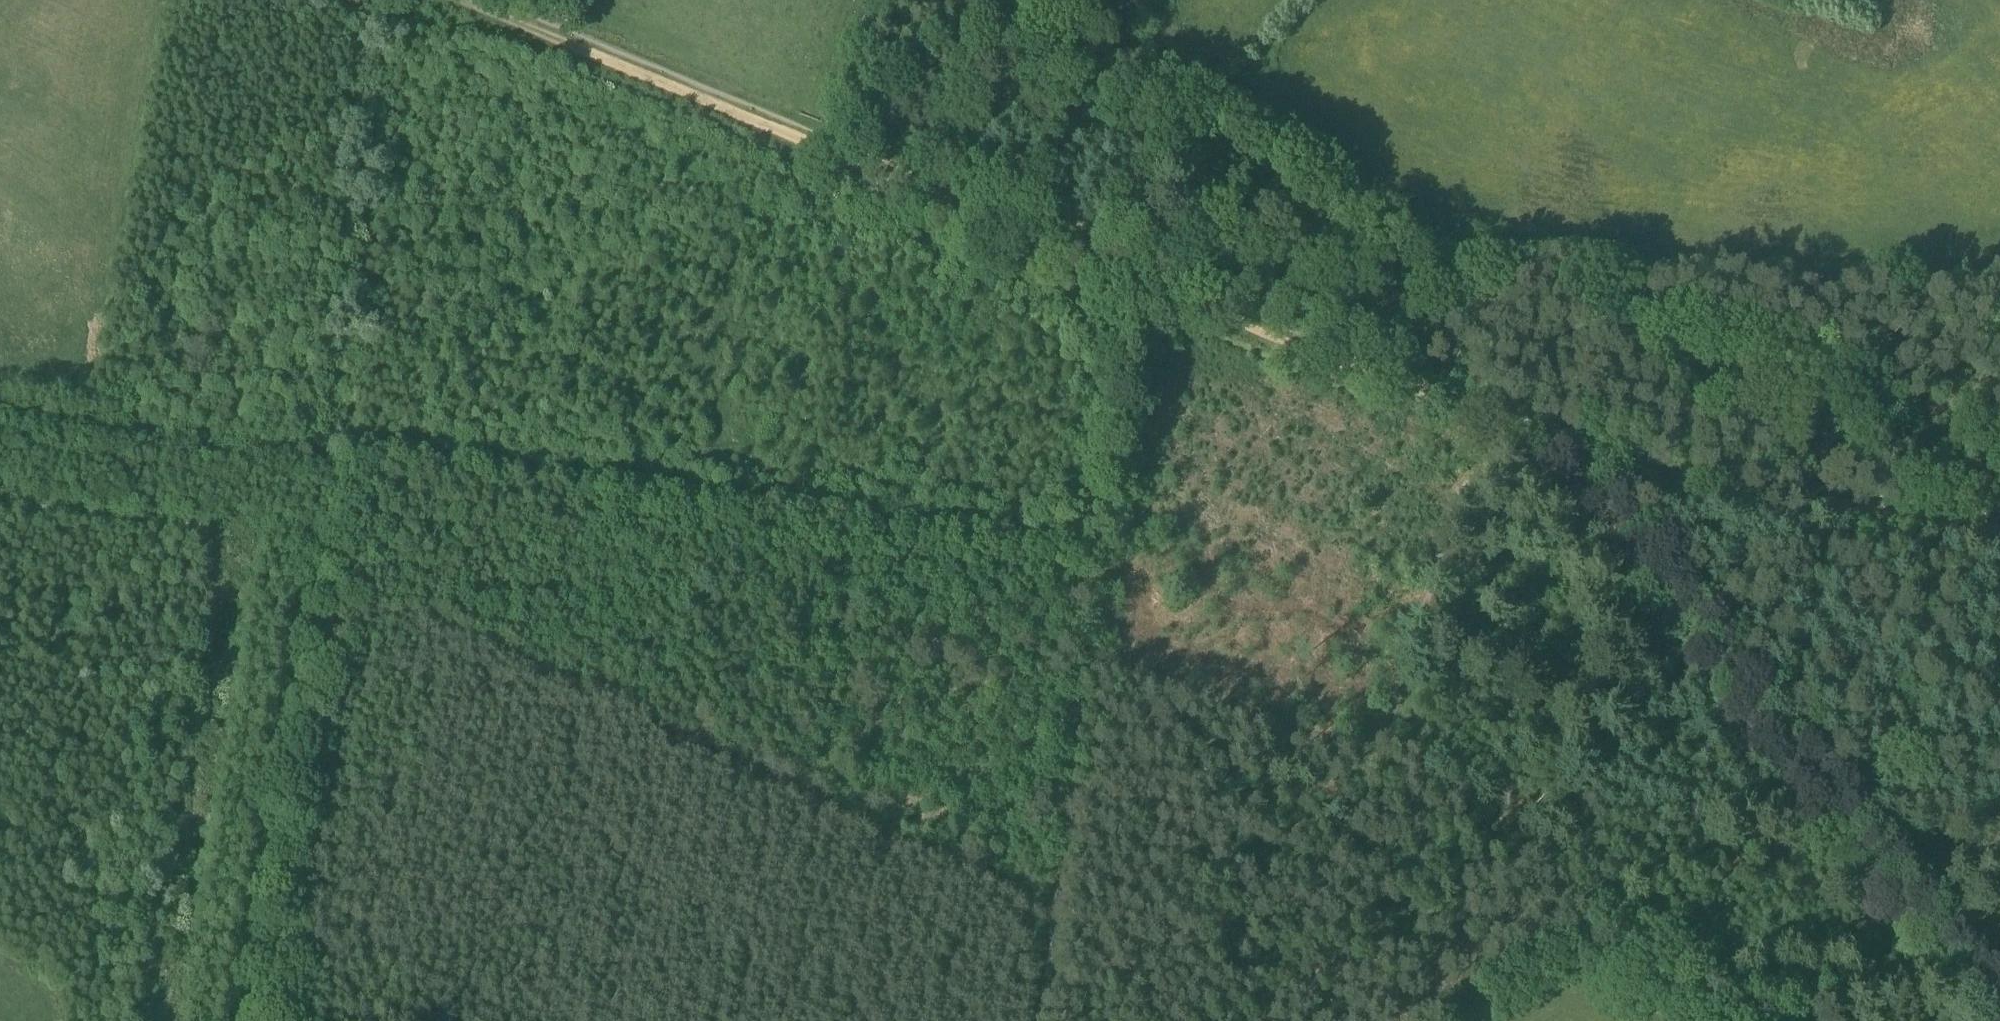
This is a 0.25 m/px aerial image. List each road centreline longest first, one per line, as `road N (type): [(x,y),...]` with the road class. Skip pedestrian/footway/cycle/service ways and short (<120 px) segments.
road 1 (track): [(1555,457),(448,0)]
road 2 (track): [(1555,457),(1983,1020)]
road 3 (track): [(1999,526),(1555,457)]

